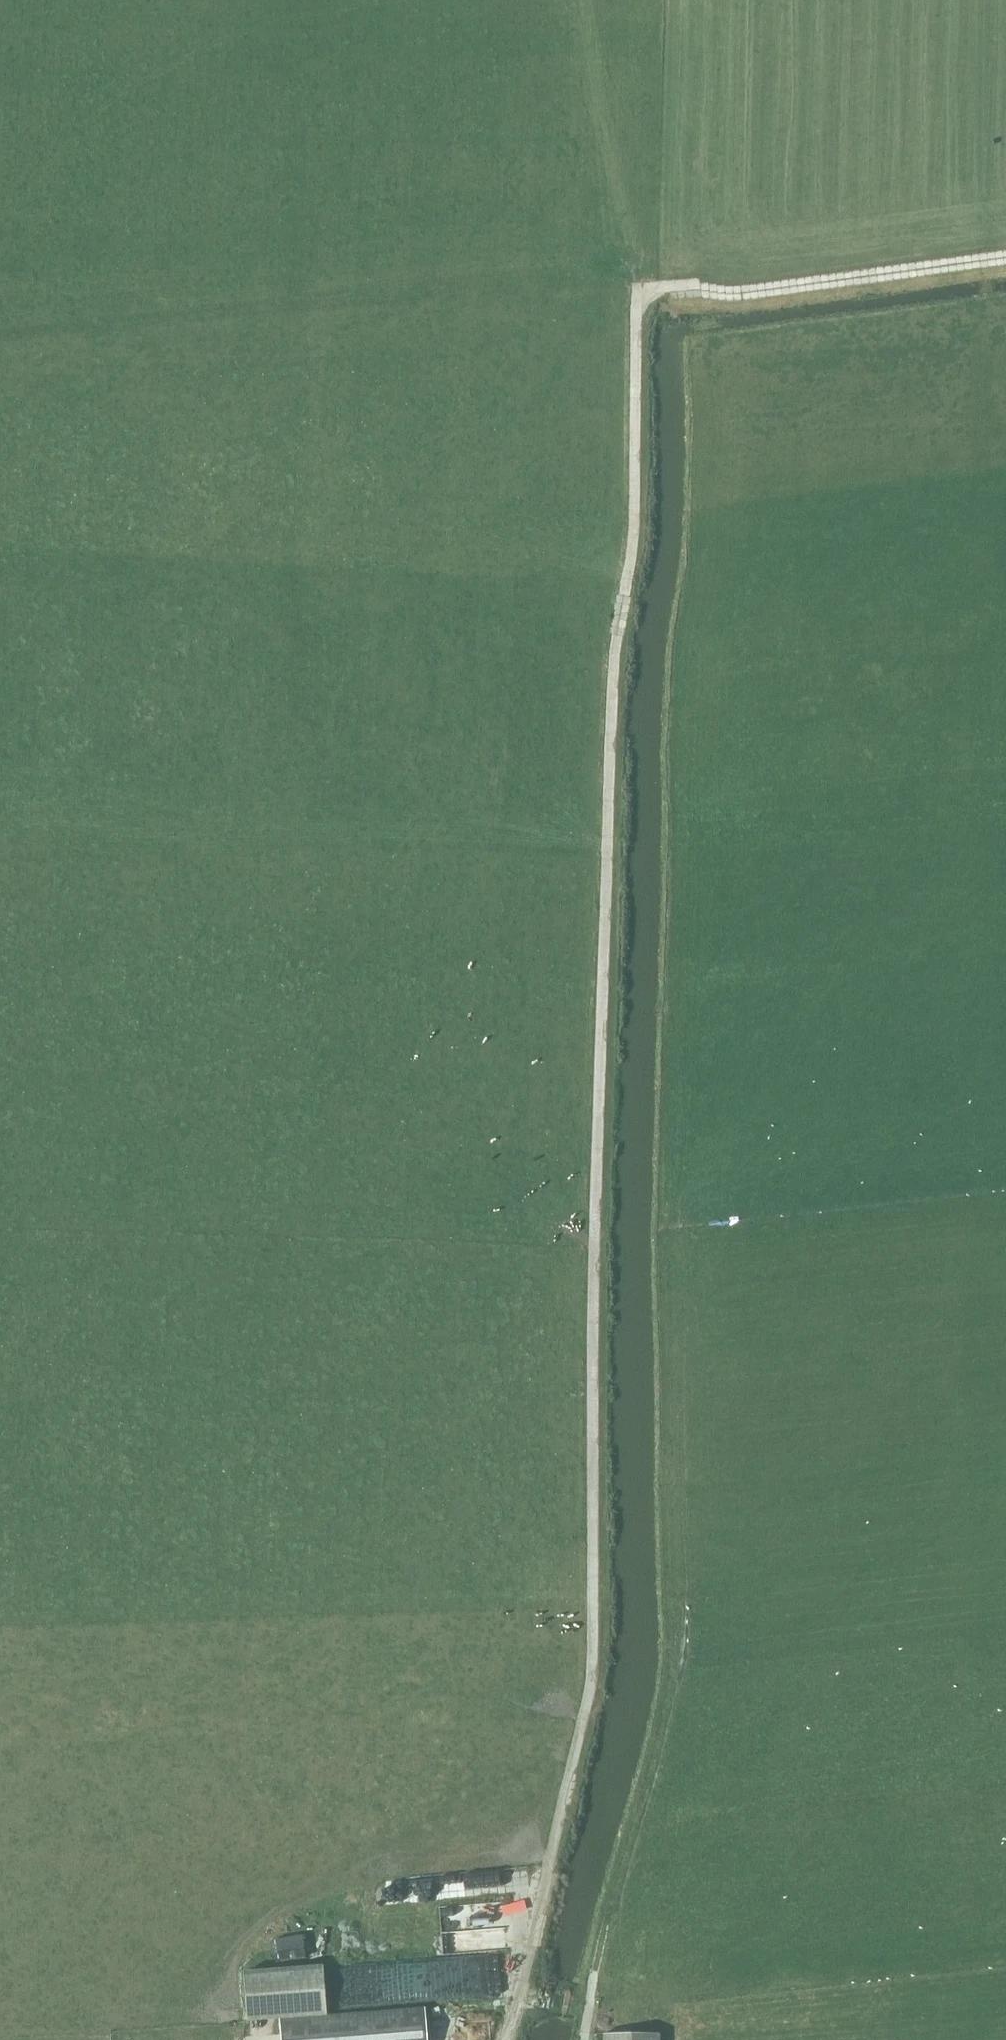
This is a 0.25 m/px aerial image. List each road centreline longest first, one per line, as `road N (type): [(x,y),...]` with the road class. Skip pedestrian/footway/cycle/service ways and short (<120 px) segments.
road 1 (track): [(669,1530),(672,1660),(585,2039)]

